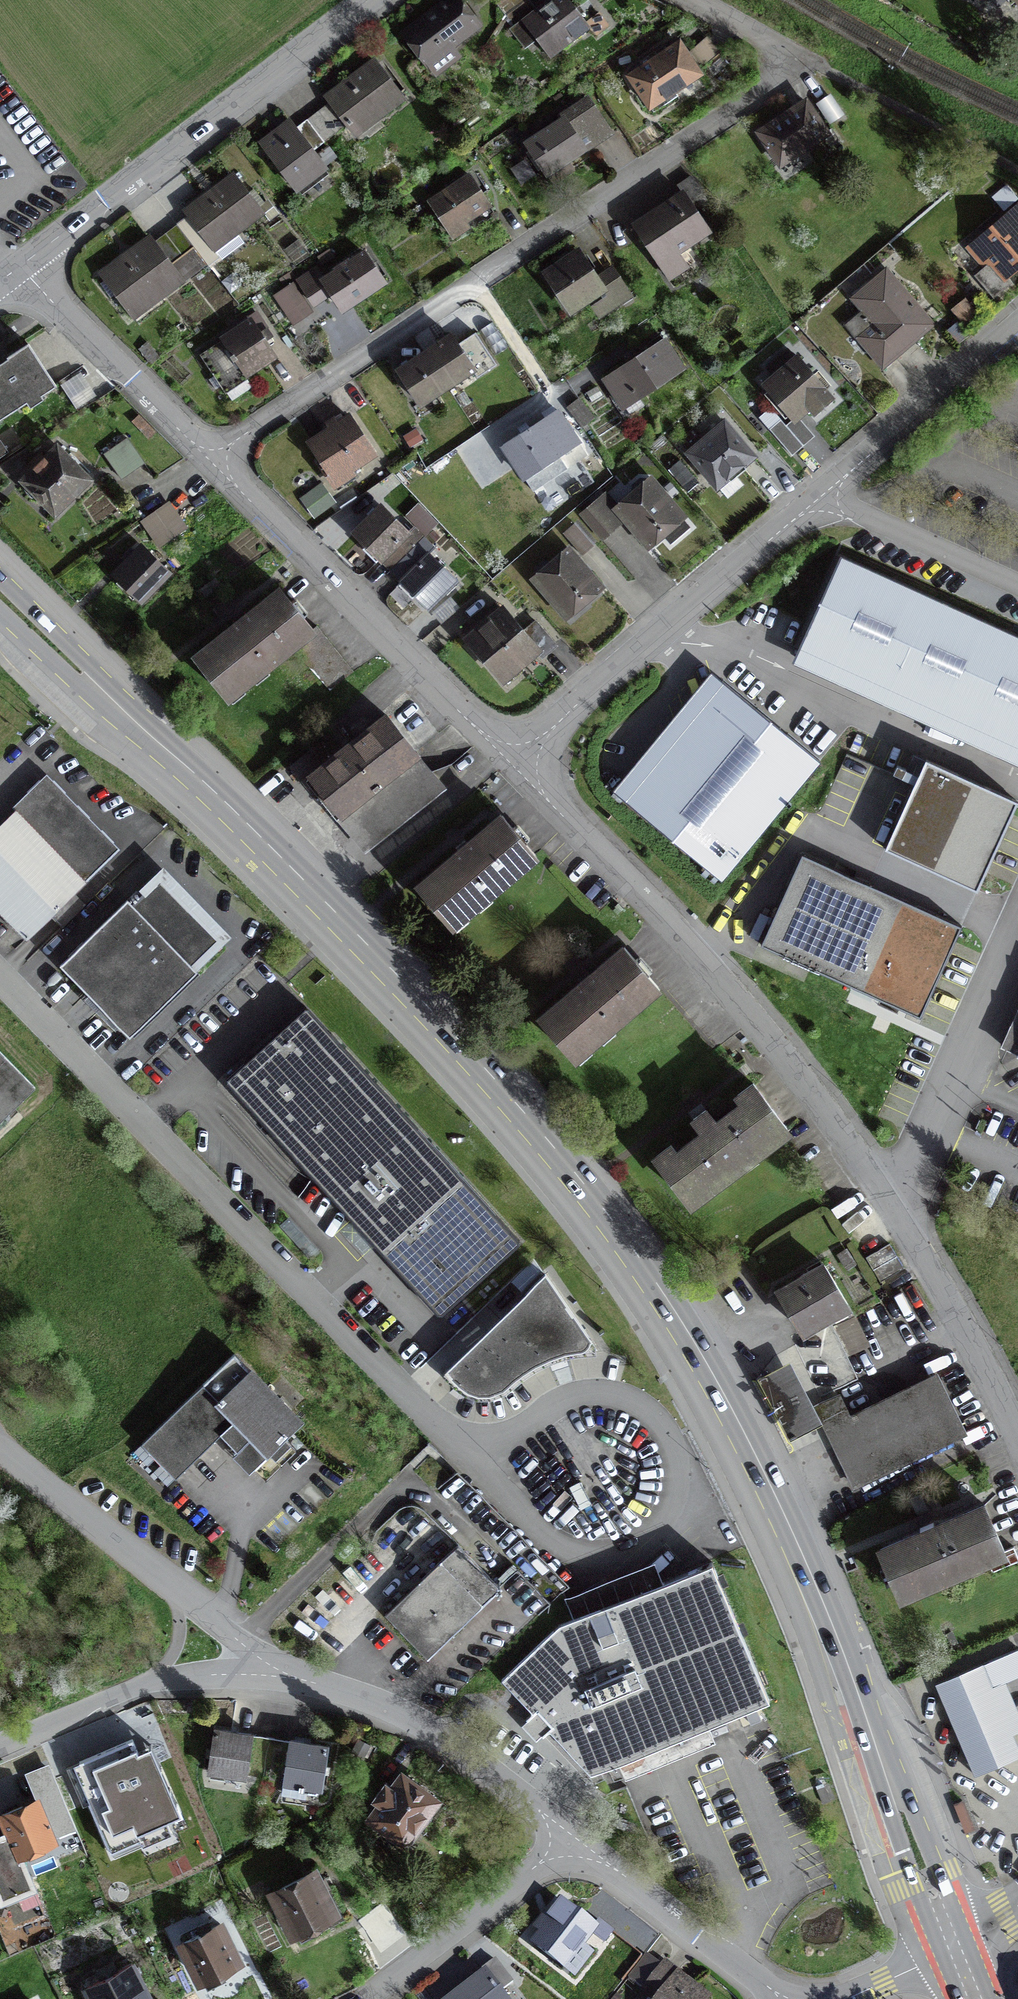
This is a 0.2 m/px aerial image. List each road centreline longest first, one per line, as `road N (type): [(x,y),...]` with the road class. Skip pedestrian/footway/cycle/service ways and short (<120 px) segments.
road 1 (primary): [(0,594),(398,976),(562,1158),(680,1318),(814,1579),(955,1950)]
road 2 (residential): [(682,0),(775,48),(775,80),(210,458)]
road 3 (residential): [(0,986),(566,1559)]
road 4 (residential): [(514,760),(752,1022),(894,1208)]
road 5 (residential): [(368,0),(19,267)]
road 6 (residential): [(210,458),(514,760)]
road 7 (residential): [(514,760),(812,496)]
road 8 (residential): [(288,1675),(424,1725),(574,1841)]
road 9 (residential): [(1017,941),(894,1208)]
road 10 (residential): [(574,1841),(346,1998)]
road 11 (residential): [(812,496),(1017,317)]
road 12 (residential): [(19,267),(210,458)]
road 13 (residential): [(894,1208),(1017,1436)]
road 14 (residential): [(574,1841),(779,1998)]
road 15 (residential): [(177,1590),(0,1447)]
road 16 (residential): [(1017,585),(812,496)]
road 17 (residential): [(0,1745),(159,1681)]
road 18 (residential): [(288,1675),(177,1590)]
road 19 (residential): [(159,1681),(288,1675)]

